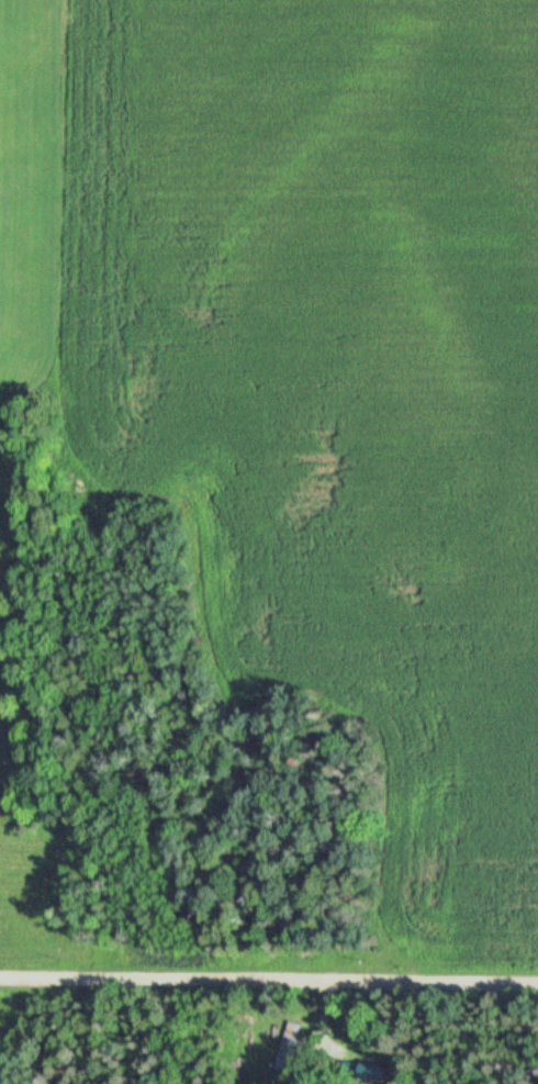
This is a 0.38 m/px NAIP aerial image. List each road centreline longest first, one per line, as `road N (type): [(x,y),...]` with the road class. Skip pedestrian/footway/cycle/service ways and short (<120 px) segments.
road 1 (residential): [(0,977),(537,985)]

